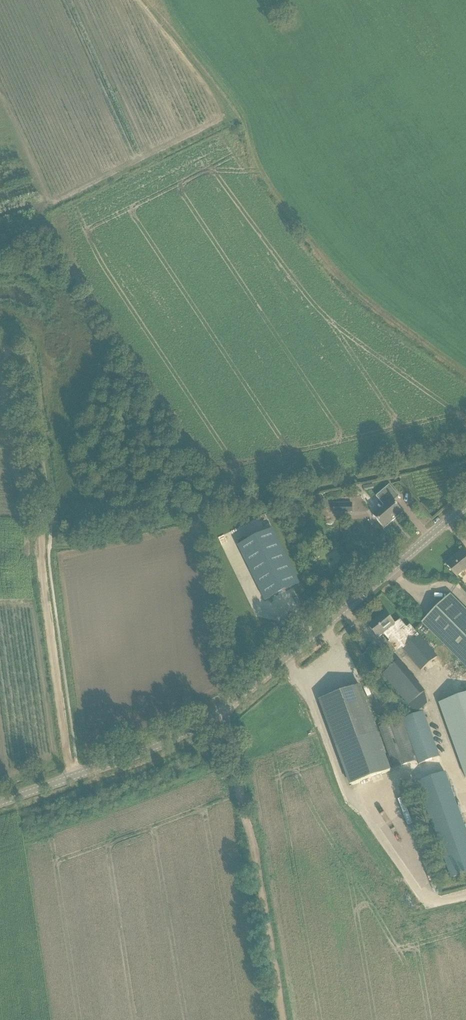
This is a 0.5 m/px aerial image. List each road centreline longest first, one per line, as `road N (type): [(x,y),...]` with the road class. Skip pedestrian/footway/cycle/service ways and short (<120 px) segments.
road 1 (tertiary): [(0,803),(181,733),(253,691),(465,505)]
road 2 (track): [(0,344),(21,360),(67,780)]

